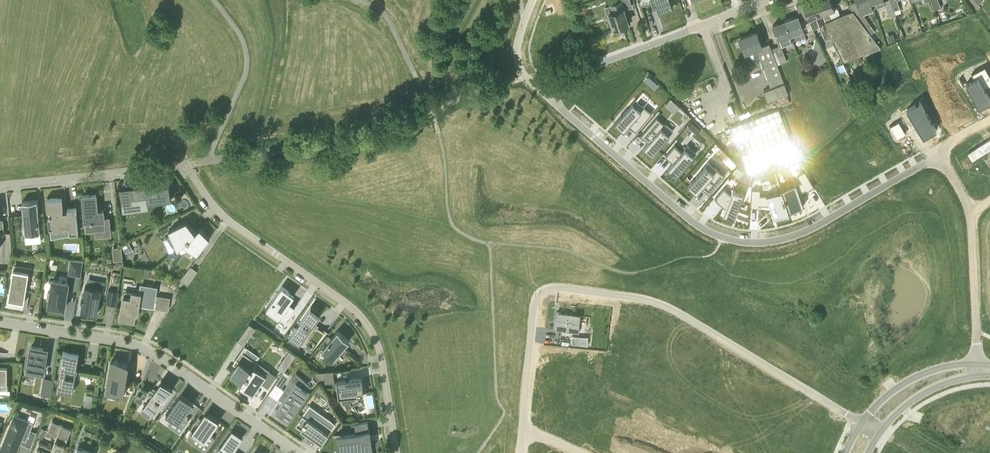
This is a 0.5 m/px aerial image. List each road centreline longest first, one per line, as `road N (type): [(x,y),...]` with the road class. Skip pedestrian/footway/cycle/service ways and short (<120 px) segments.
road 1 (residential): [(396,452),(370,332),(352,309),(218,212),(188,165),(0,184)]
road 2 (residential): [(523,429),(533,304),(552,288),(663,305),(860,424)]
road 3 (residential): [(564,111),(694,223),(736,240),(792,237),(942,158)]
road 4 (residential): [(297,452),(137,346),(0,323)]
road 5 (residential): [(765,0),(571,73),(548,97)]
road 6 (residential): [(979,366),(970,215)]
road 7 (residential): [(979,366),(944,366),(909,378),(860,424)]
road 8 (residential): [(878,436),(916,398),(979,366)]

